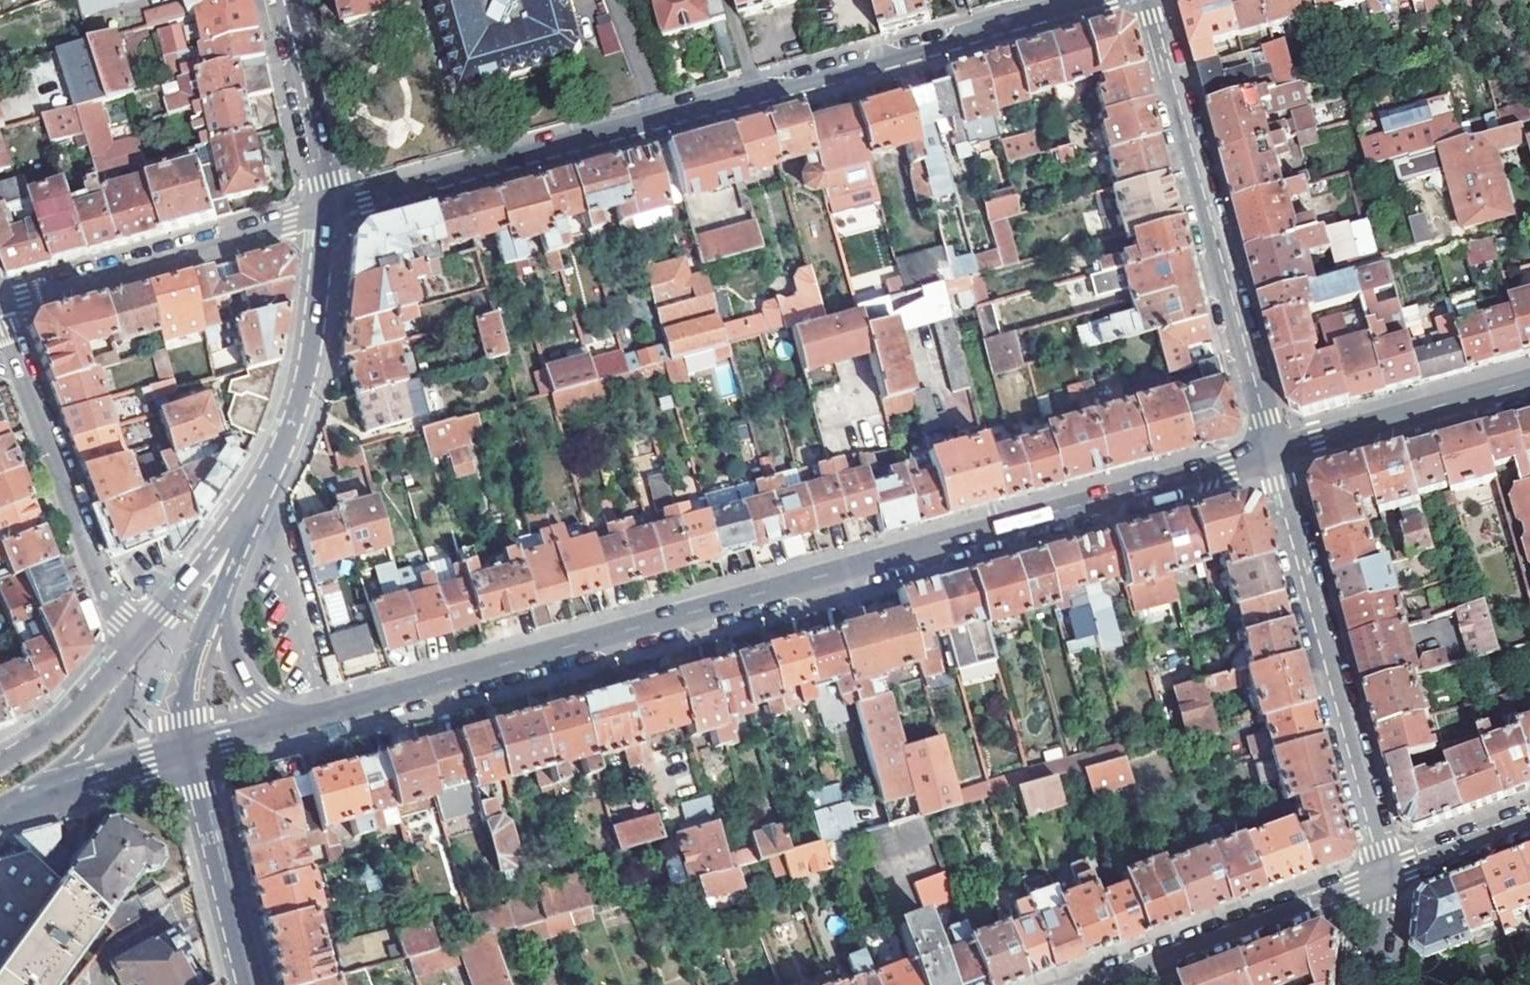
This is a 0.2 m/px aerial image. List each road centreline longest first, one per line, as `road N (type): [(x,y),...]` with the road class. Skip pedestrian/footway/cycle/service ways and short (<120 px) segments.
road 1 (secondary): [(286,723),(1272,451)]
road 2 (tertiary): [(1095,0),(327,211)]
road 3 (residential): [(1272,451),(1148,0)]
road 4 (residential): [(1381,875),(1381,848),(1272,451)]
road 5 (residential): [(124,651),(0,317)]
road 6 (secondary): [(327,211),(292,424),(229,548)]
road 7 (residential): [(327,211),(0,303)]
road 8 (residential): [(1085,984),(1381,875)]
road 9 (secondary): [(1272,451),(1529,379)]
road 10 (tertiary): [(192,747),(252,984)]
road 11 (secondary): [(291,0),(328,171),(327,211)]
road 12 (secondary): [(124,651),(62,719),(0,761)]
road 13 (residential): [(1381,875),(1529,818)]
road 14 (residential): [(51,785),(116,706),(124,651)]
road 15 (secondary): [(213,601),(188,686),(192,747)]
road 16 (secondary): [(229,548),(124,651)]
road 17 (secondary): [(51,785),(192,747)]
road 18 (secondary): [(213,601),(239,676),(286,723)]

